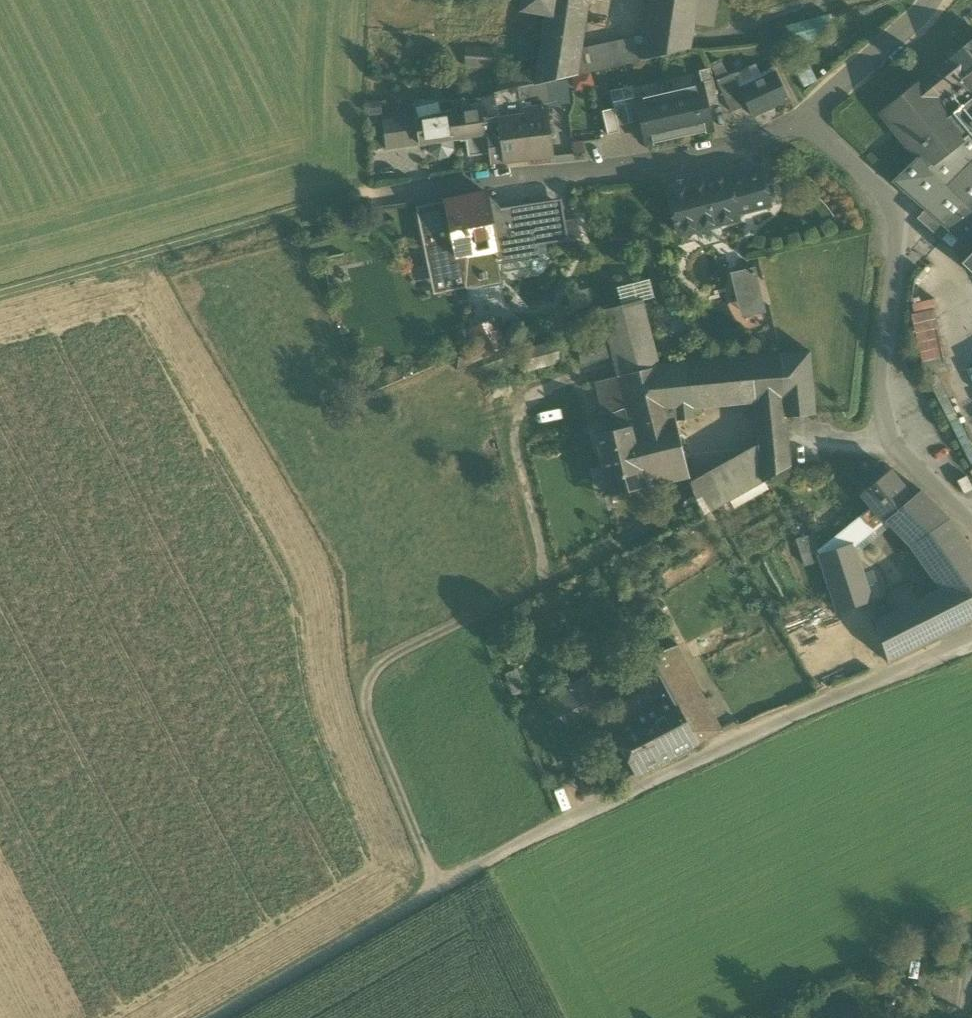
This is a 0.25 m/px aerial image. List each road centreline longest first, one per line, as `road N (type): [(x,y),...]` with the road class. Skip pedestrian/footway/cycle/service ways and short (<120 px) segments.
road 1 (unclassified): [(971,631),(436,887),(211,1017)]
road 2 (residential): [(804,117),(898,203),(879,385),(899,451),(971,526)]
road 3 (residential): [(804,117),(768,137),(644,170),(505,176),(355,195)]
road 4 (track): [(436,887),(351,693),(361,666),(552,574)]
road 5 (track): [(355,195),(0,293)]
road 6 (residential): [(933,0),(804,117)]

